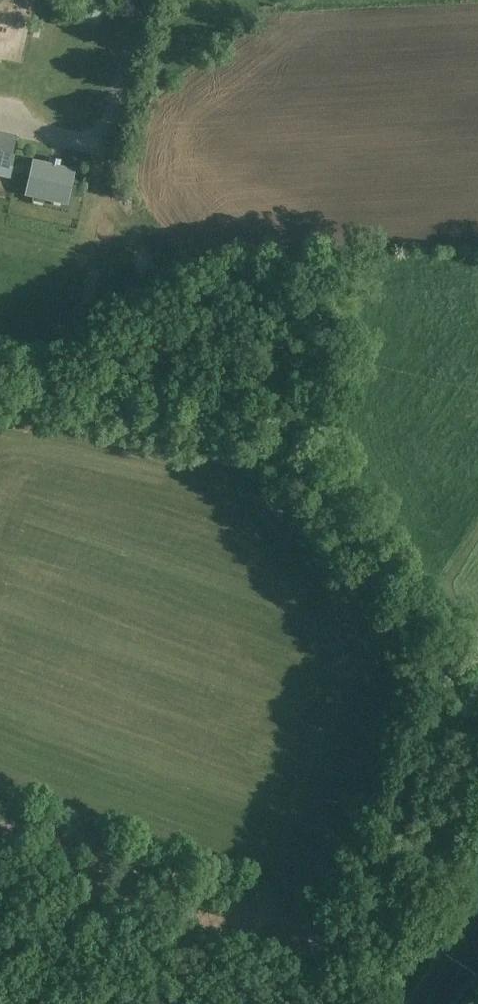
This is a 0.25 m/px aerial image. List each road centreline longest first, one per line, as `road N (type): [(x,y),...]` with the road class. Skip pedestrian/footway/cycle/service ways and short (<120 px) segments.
road 1 (track): [(142,0),(103,146)]

